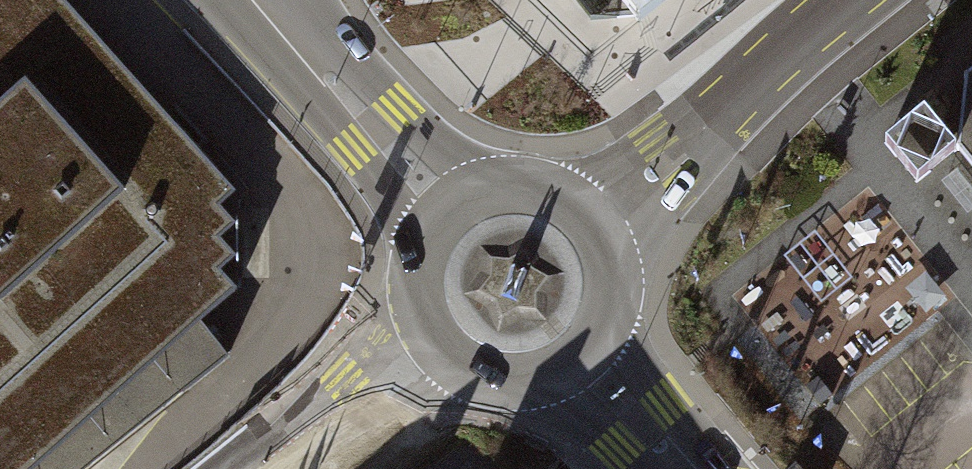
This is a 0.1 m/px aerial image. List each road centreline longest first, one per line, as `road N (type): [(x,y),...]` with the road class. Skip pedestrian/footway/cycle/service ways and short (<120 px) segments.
road 1 (unclassified): [(597,227),(672,167),(795,37),(843,0)]
road 2 (tertiary): [(256,0),(446,211)]
road 3 (unclassified): [(286,468),(438,348)]
road 4 (tertiary): [(597,227),(573,203),(508,184),(446,211)]
road 5 (tertiary): [(438,348),(489,381),(550,378),(576,363)]
road 6 (tertiary): [(576,363),(610,314),(615,284),(597,227)]
road 7 (tertiary): [(446,211),(417,263),(415,293),(438,348)]
road 8 (tertiary): [(672,468),(576,363)]

